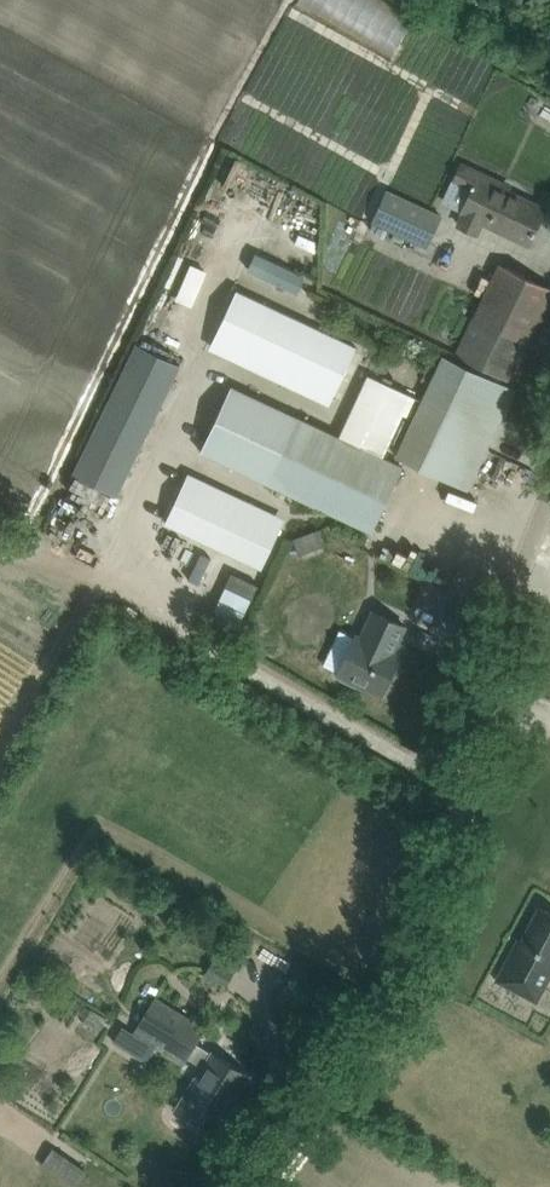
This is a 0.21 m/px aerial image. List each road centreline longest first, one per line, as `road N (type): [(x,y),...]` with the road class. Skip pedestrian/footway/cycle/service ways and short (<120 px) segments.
road 1 (unclassified): [(235,1186),(443,891),(513,596),(549,500)]
road 2 (track): [(0,530),(475,774)]

